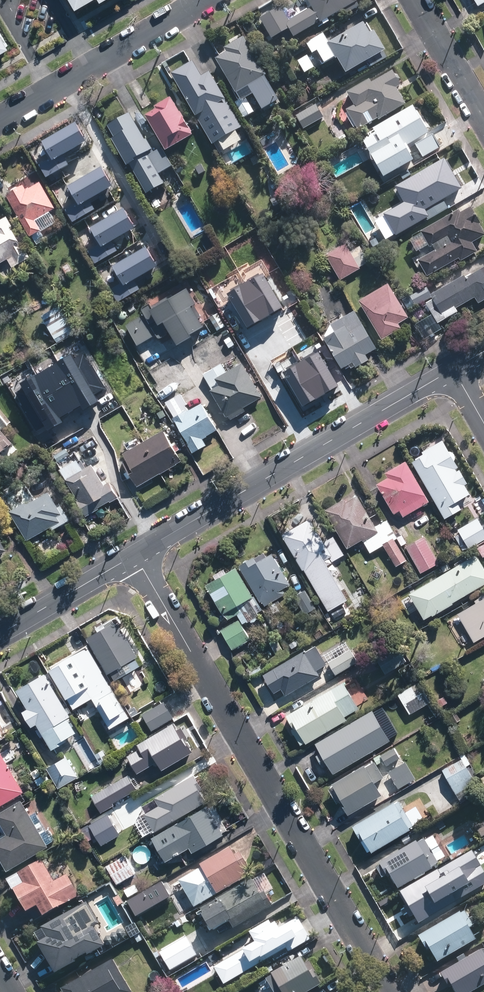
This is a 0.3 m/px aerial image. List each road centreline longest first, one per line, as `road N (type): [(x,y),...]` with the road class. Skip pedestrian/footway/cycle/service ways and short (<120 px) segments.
road 1 (residential): [(389,991),(134,555)]
road 2 (residential): [(454,368),(134,555)]
road 3 (residential): [(203,0),(0,121)]
road 4 (residential): [(134,555),(0,634)]
road 5 (residential): [(414,0),(483,120)]

